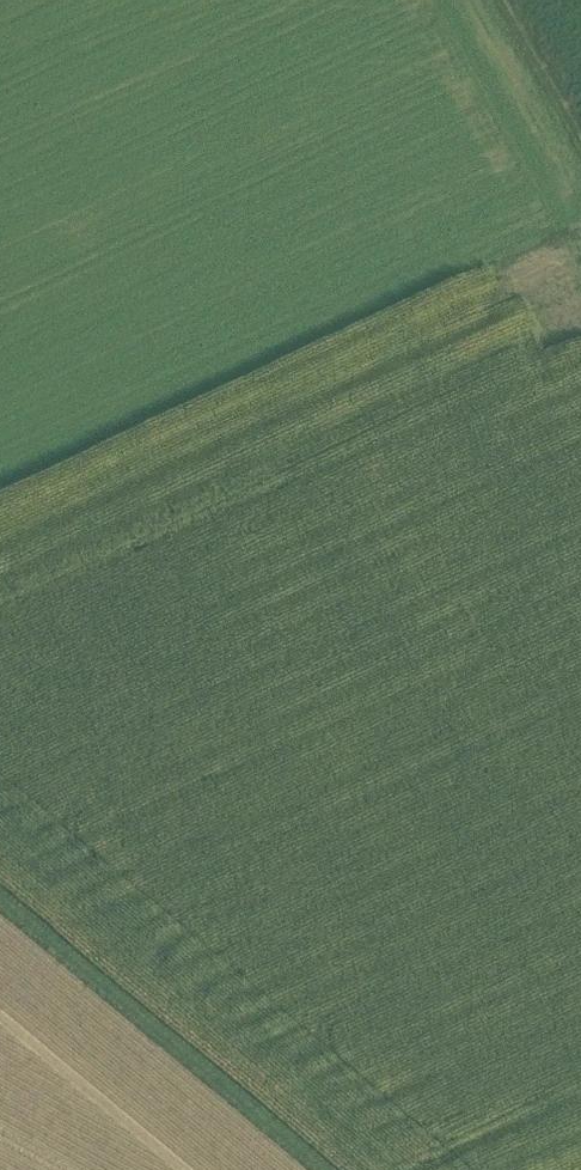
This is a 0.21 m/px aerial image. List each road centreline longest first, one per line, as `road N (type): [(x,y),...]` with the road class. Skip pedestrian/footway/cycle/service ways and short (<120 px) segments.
road 1 (track): [(0,892),(335,1169)]
road 2 (track): [(497,0),(580,148)]

